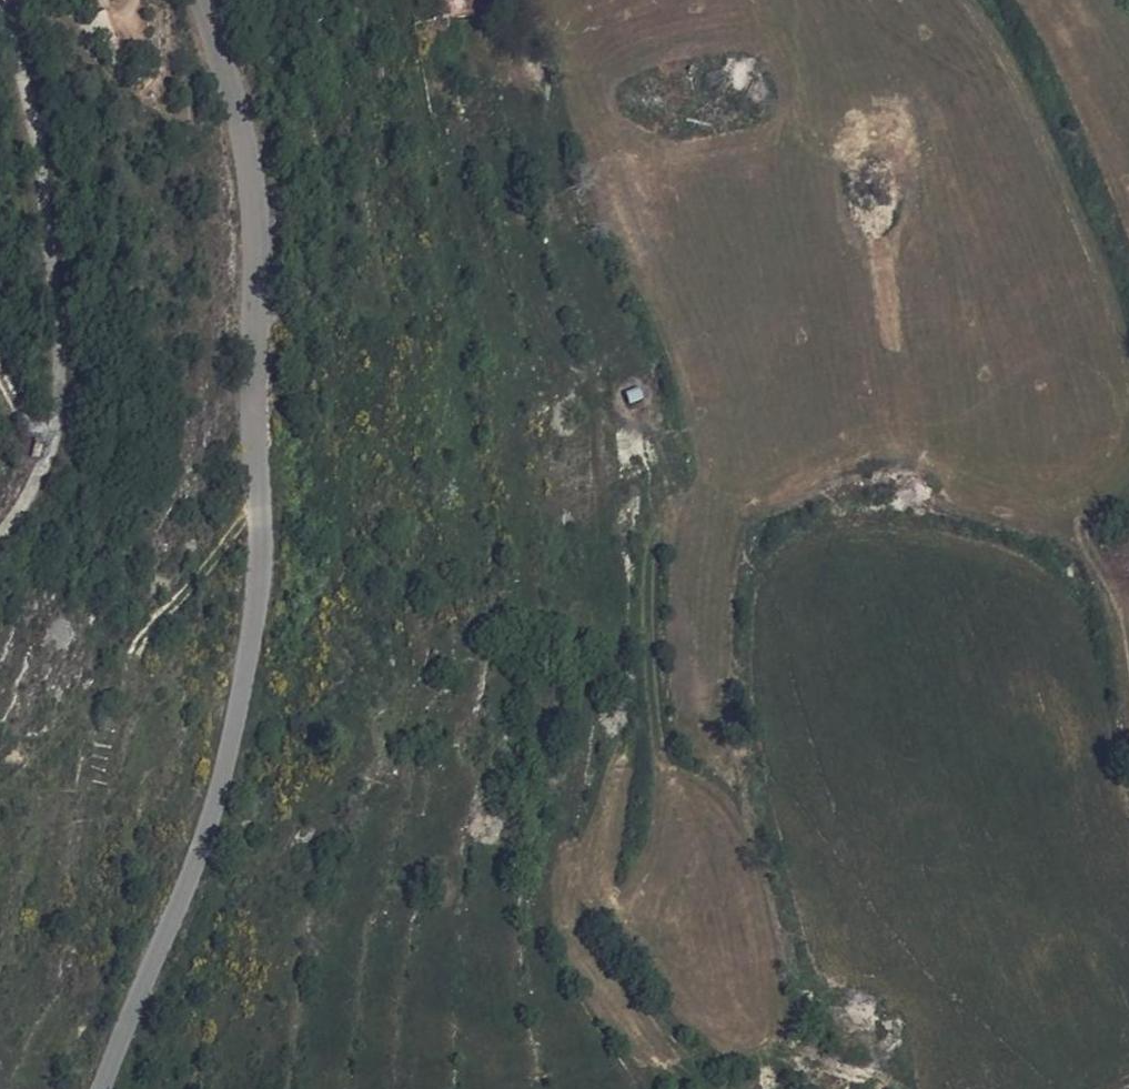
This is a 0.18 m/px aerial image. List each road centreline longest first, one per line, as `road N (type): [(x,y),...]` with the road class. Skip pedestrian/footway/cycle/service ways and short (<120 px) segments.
road 1 (tertiary): [(208,0),(255,194),(262,582),(227,768),(104,1088)]
road 2 (track): [(964,0),(1021,92),(1121,333),(1128,380)]
road 3 (track): [(1128,420),(1088,511),(1084,540),(1118,595),(1128,639)]

